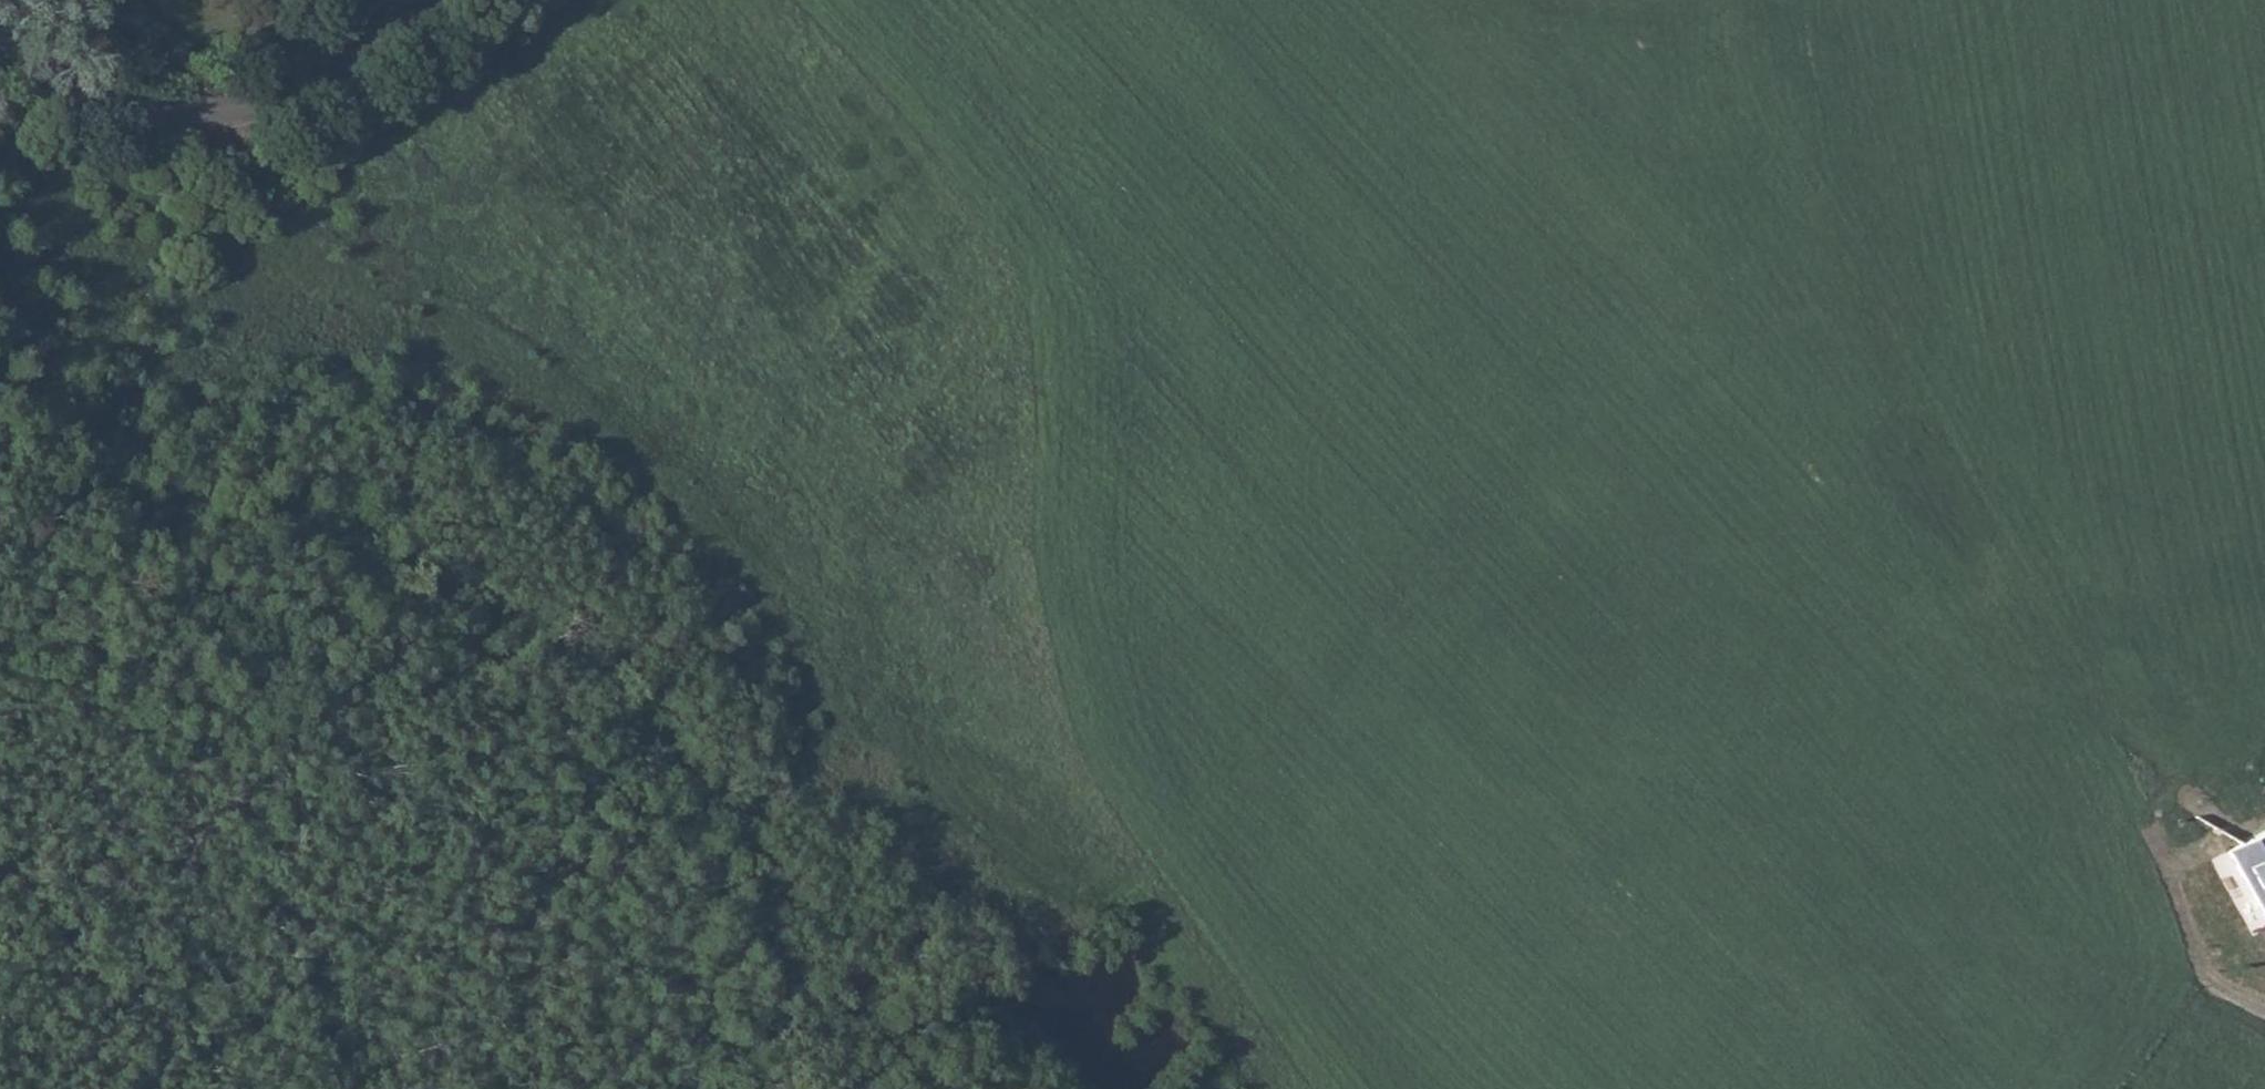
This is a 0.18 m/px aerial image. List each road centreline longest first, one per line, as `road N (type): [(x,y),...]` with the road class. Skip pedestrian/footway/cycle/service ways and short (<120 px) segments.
road 1 (unclassified): [(0,30),(113,143),(227,149),(440,75),(538,0)]

